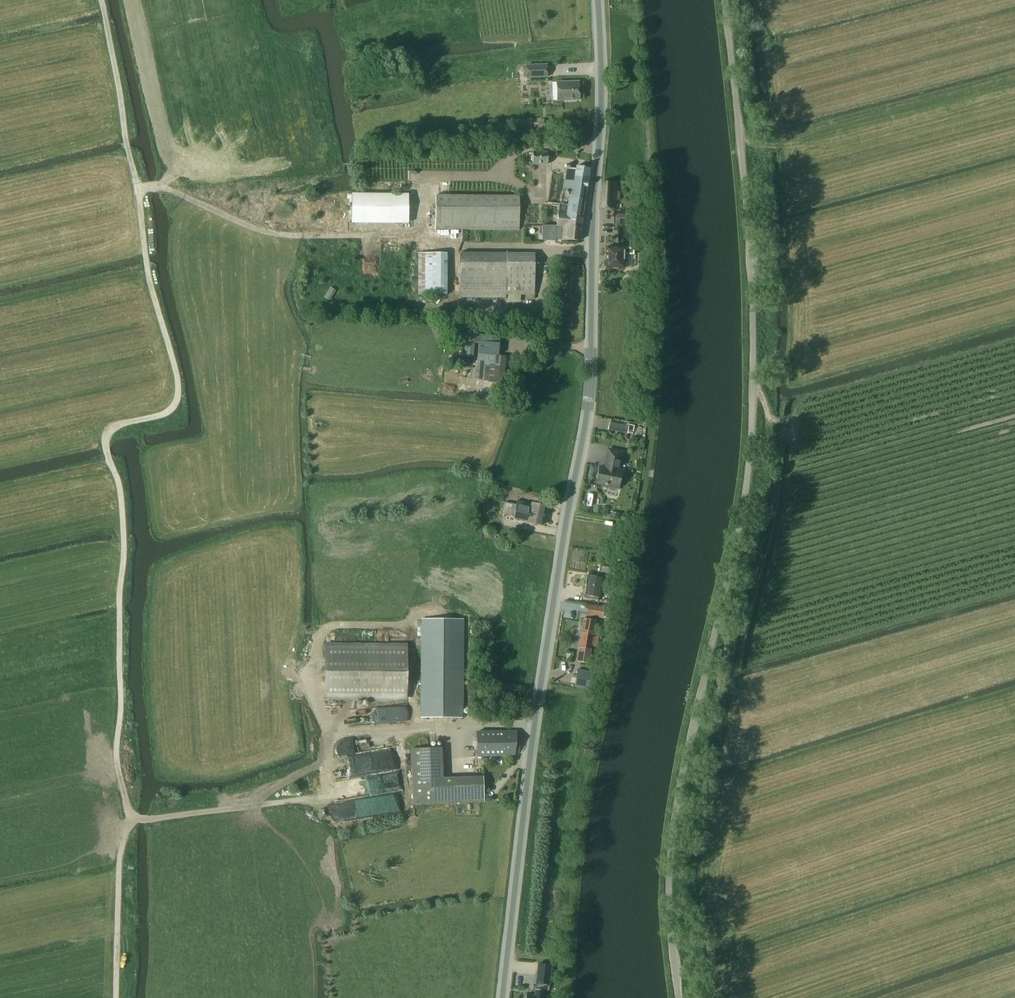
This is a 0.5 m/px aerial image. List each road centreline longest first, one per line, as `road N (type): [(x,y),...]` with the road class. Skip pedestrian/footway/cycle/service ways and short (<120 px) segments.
road 1 (track): [(115,997),(121,853),(132,820),(116,745),(121,483),(106,443),(111,427),(167,412),(178,383),(148,270),(102,0)]
road 2 (unclassified): [(678,997),(668,900),(671,837),(740,519),(752,408),(751,275),(724,0)]
road 3 (secondary): [(502,997),(540,686),(589,394),(602,91),(597,0)]
road 4 (track): [(414,235),(286,235),(159,185),(139,187)]
road 5 (track): [(132,820),(317,797)]

